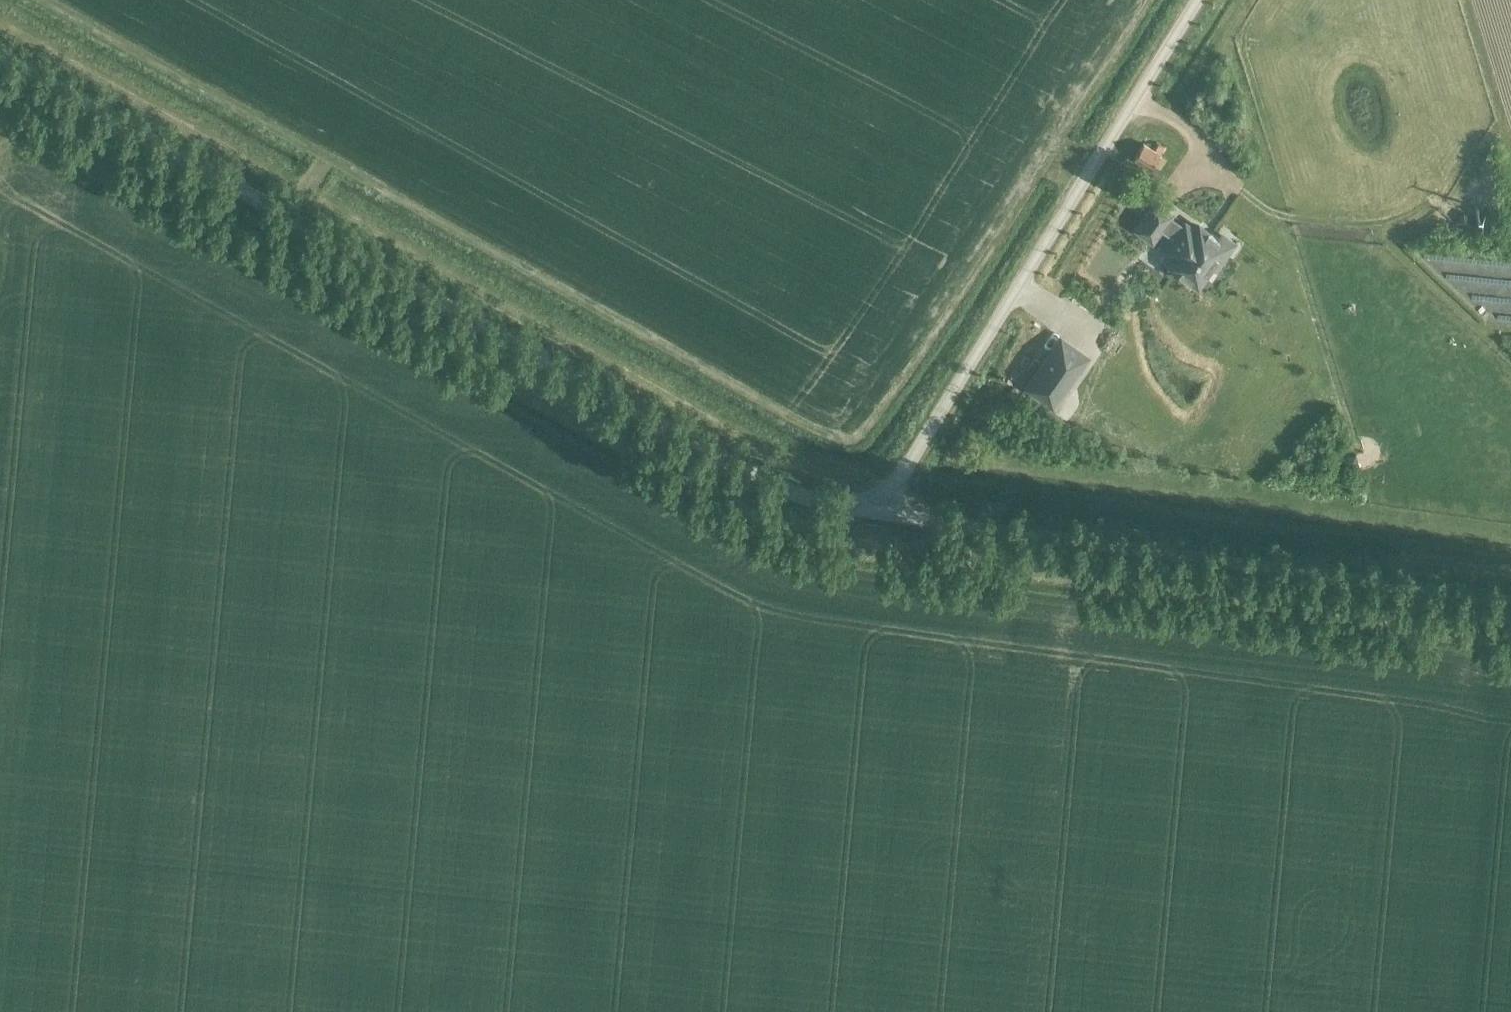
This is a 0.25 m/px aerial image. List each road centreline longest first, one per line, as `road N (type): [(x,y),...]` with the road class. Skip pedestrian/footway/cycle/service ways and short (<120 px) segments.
road 1 (unclassified): [(878,513),(831,506),(756,477),(0,56)]
road 2 (unclassified): [(1510,602),(878,513)]
road 3 (unclassified): [(878,513),(1197,0)]

